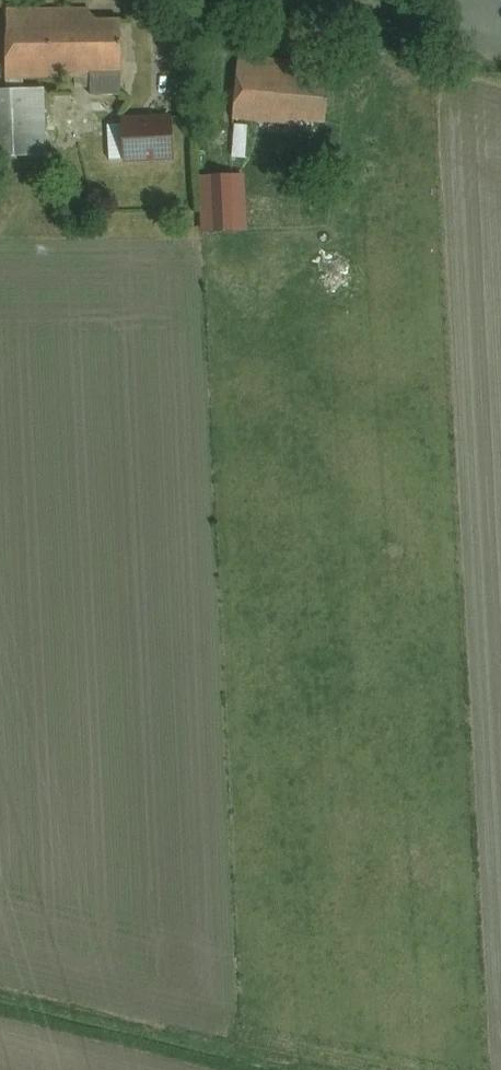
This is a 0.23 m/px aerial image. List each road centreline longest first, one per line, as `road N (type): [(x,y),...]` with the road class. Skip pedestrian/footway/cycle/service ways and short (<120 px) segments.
road 1 (unclassified): [(500,28),(372,0)]

